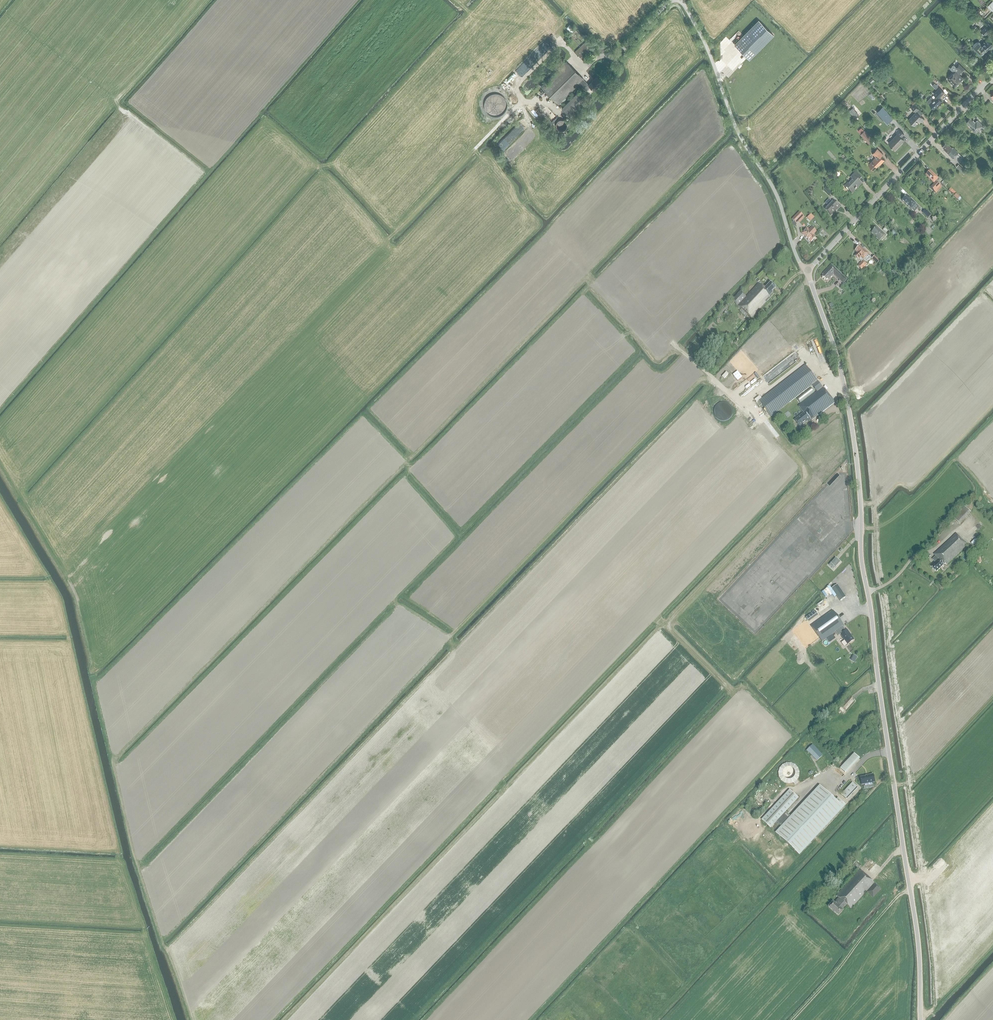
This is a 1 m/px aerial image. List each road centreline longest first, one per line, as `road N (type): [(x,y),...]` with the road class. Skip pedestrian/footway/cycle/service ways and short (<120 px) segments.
road 1 (tertiary): [(920,1019),(919,942),(861,555),(850,411),(806,272)]
road 2 (unclassified): [(806,272),(681,0)]
road 3 (tertiary): [(806,272),(992,77)]

